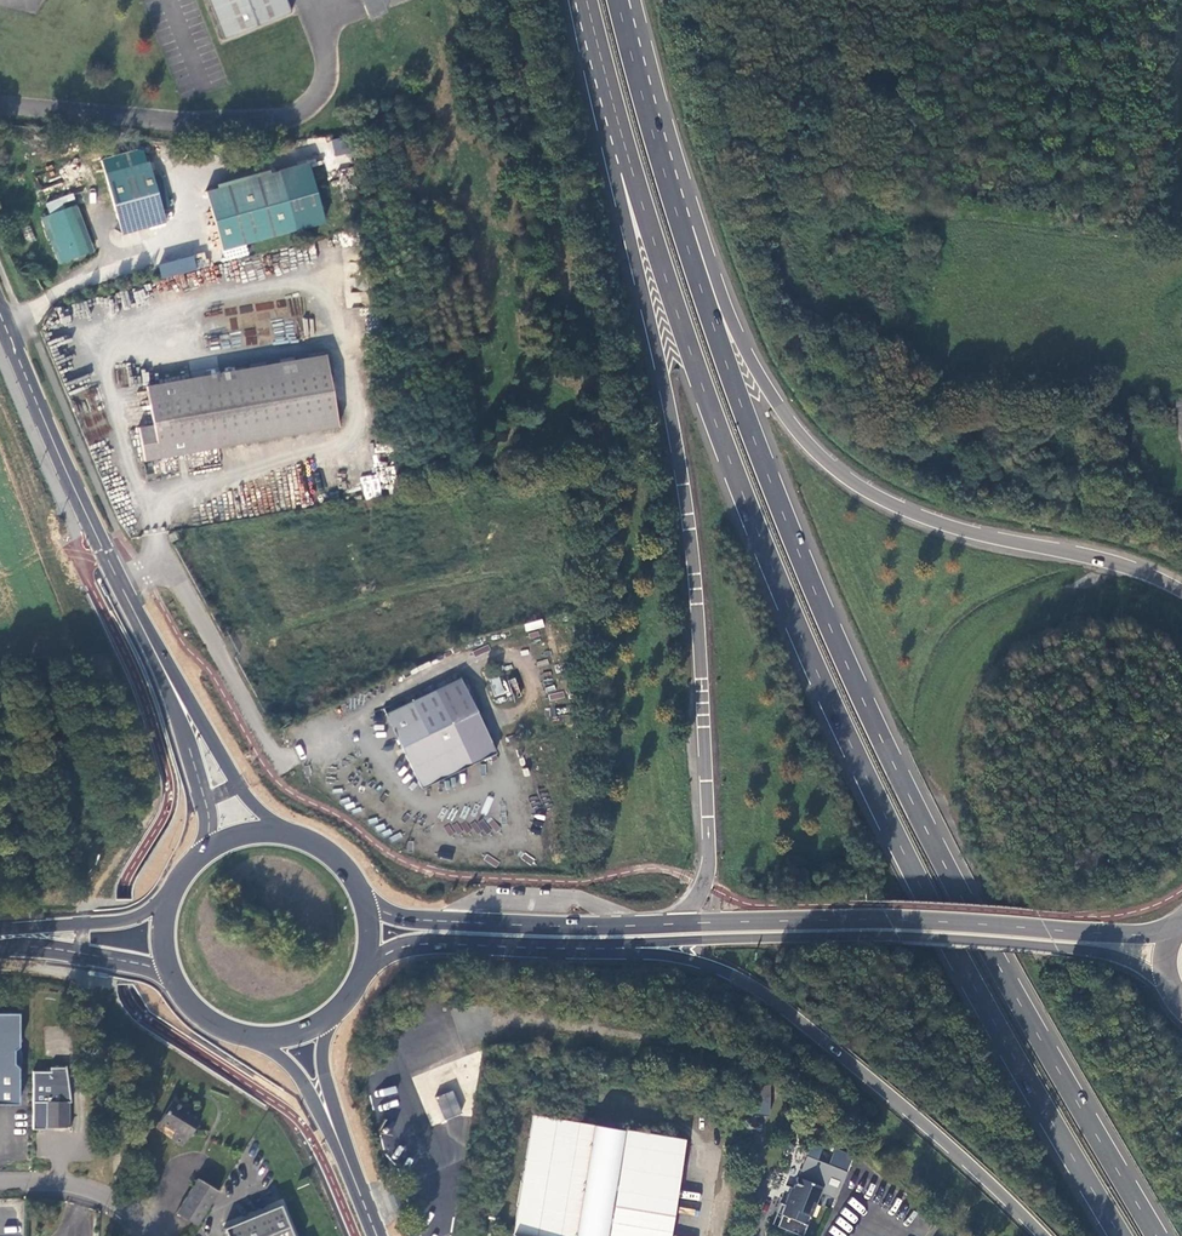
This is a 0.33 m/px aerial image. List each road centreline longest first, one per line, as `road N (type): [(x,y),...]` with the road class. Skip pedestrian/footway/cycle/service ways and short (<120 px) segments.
road 1 (trunk): [(1157,1235),(996,967),(833,634),(709,313),(618,0)]
road 2 (trunk): [(587,0),(680,320),(803,639),(956,960),(1121,1235)]
road 3 (trunk): [(581,0),(678,450),(695,579),(709,864),(678,923)]
road 4 (trunk): [(1181,591),(1105,560),(920,516),(848,479),(808,443),(737,333),(624,0)]
road 5 (secondary): [(611,947),(892,933),(1017,941),(1122,958),(1165,986)]
road 6 (trunk): [(611,947),(697,960),(742,979),(926,1127),(1041,1235)]
road 7 (secondary): [(1174,927),(1129,935),(882,916),(678,923)]
road 8 (secondary): [(678,923),(409,918),(364,898)]
road 9 (secondary): [(291,834),(229,771),(128,582)]
road 10 (secondary): [(115,591),(210,793),(204,851)]
road 11 (unclassified): [(128,582),(165,562),(280,762)]
road 12 (secondary): [(363,975),(424,945),(611,947)]
road 13 (secondary): [(169,894),(119,920),(0,931)]
road 14 (secondary): [(0,948),(89,954),(167,976)]
road 15 (secondary): [(0,317),(64,465)]
road 16 (residential): [(0,1185),(83,1194),(117,1211),(140,1235)]
road 17 (secondary): [(64,465),(115,591)]
road 18 (secondary): [(128,582),(64,465)]
road 19 (secondary): [(242,1038),(285,1062),(333,1125)]
road 20 (secondary): [(379,1235),(333,1125)]

